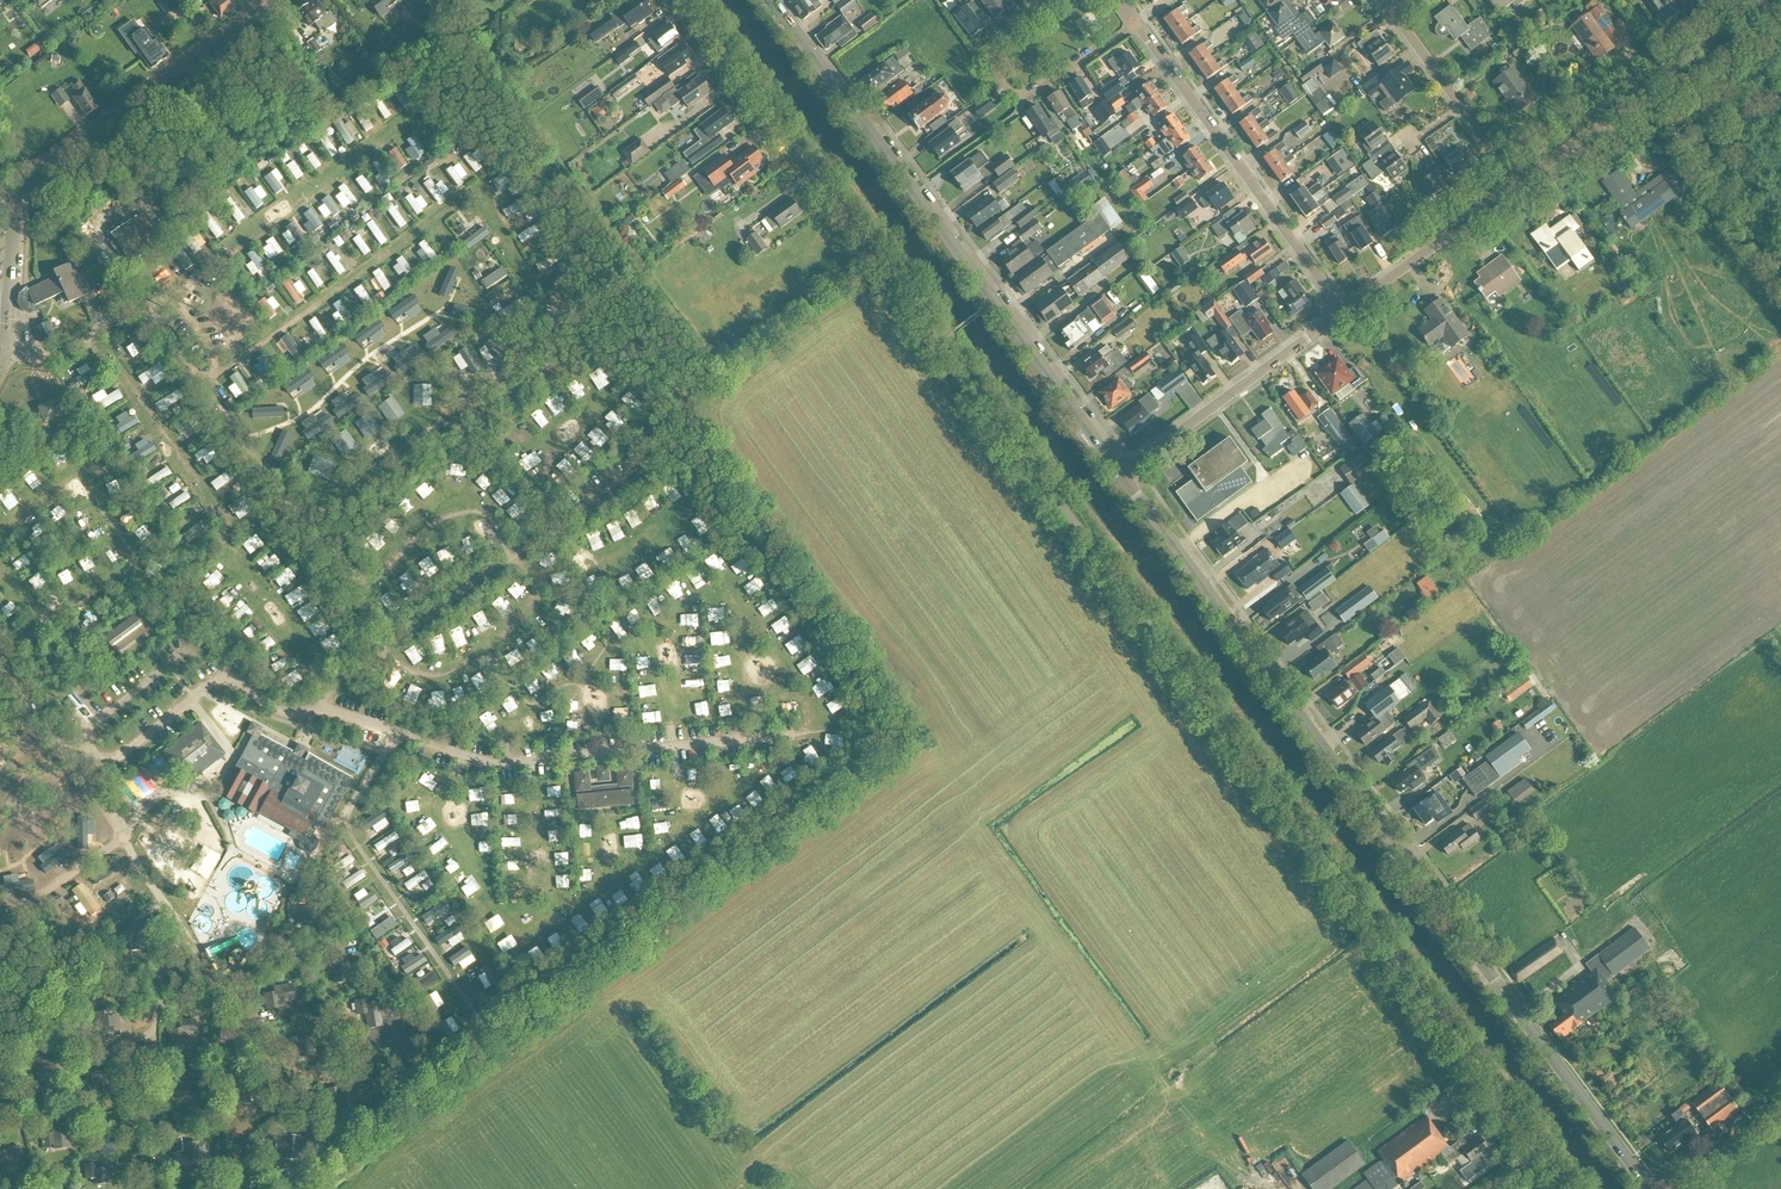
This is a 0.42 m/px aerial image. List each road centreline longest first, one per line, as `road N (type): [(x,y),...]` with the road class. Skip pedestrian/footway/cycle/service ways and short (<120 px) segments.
road 1 (unclassified): [(1569,1188),(688,0)]
road 2 (secondary): [(1650,1188),(1121,474)]
road 3 (secondary): [(1121,474),(770,0)]
road 4 (residential): [(1343,311),(1136,24)]
road 5 (tertiary): [(0,195),(272,0)]
road 6 (unclassified): [(1121,474),(1343,311)]
road 7 (residential): [(1051,0),(994,54),(999,79),(1023,97),(1136,24)]
road 8 (unclassified): [(1518,182),(1714,40)]
road 9 (unclassified): [(1343,311),(1518,182)]
road 10 (unclassified): [(1678,1188),(1780,1111)]

